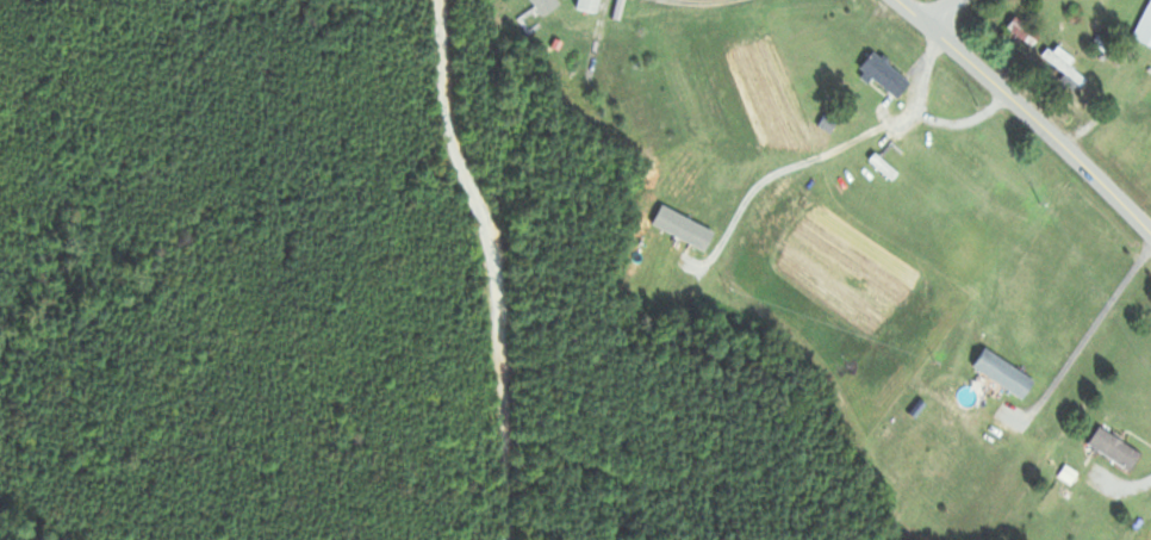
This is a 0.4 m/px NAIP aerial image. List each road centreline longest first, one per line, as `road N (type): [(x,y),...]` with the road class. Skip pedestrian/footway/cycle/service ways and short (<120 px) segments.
road 1 (residential): [(509,539),(497,256),(456,151),(443,0)]
road 2 (tertiary): [(1150,233),(1050,131),(896,0)]

